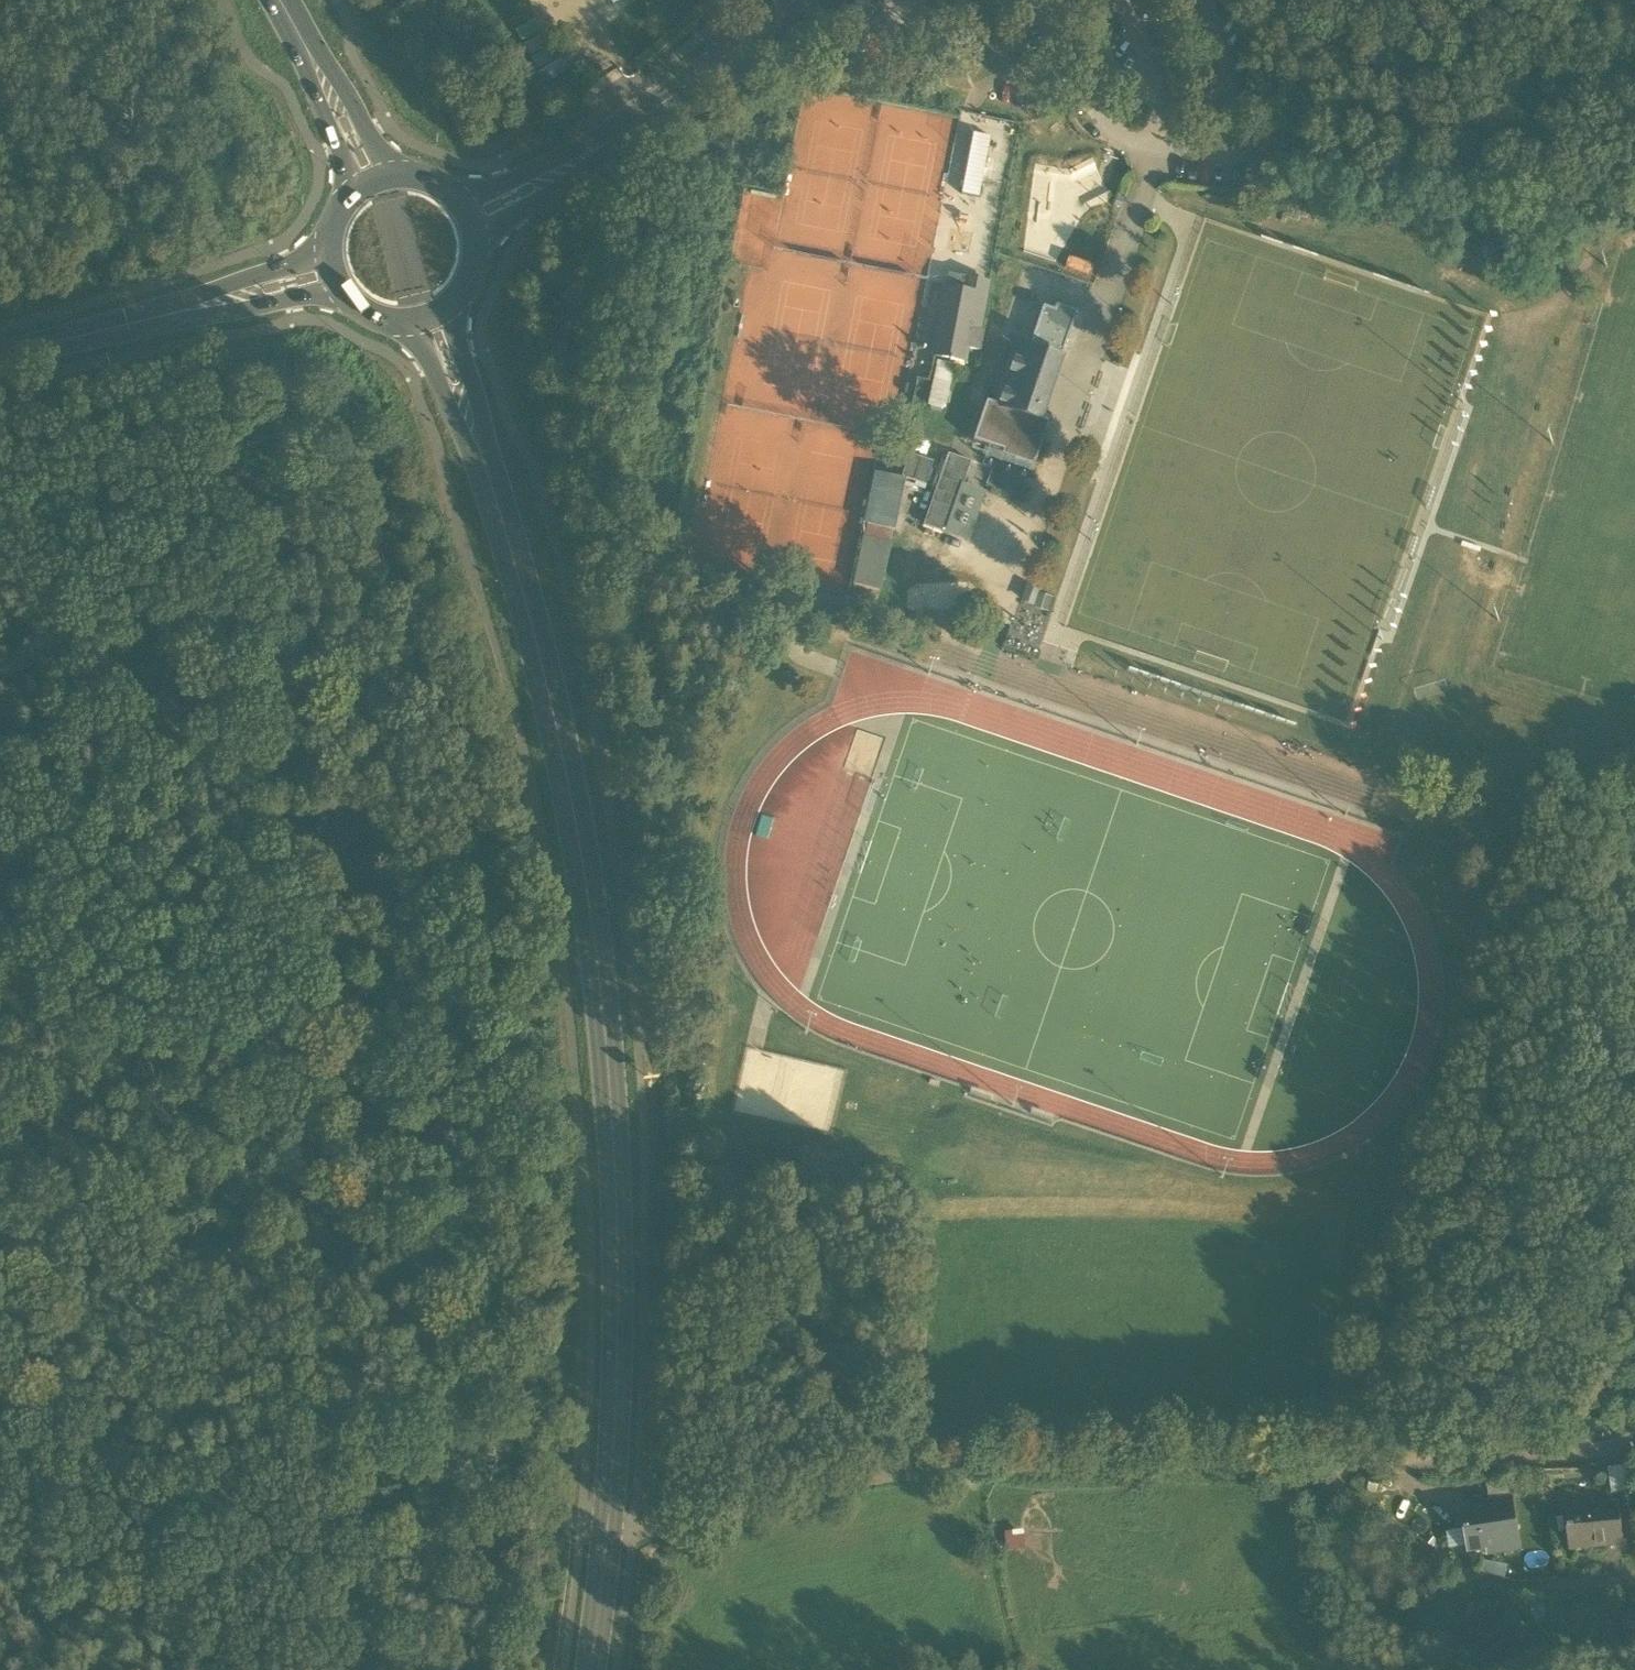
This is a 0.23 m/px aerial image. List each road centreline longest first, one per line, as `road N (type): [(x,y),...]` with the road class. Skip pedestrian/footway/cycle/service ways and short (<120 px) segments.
road 1 (primary): [(594,1669),(620,1354),(609,1049),(578,823),(545,674),(510,531),(432,316)]
road 2 (track): [(1314,1467),(860,1477),(666,1533),(569,1522),(501,1546),(346,1575),(0,1559)]
road 3 (residential): [(1041,0),(1084,95),(1117,136),(1634,189)]
road 4 (secondary): [(470,215),(641,122),(792,0)]
road 5 (residential): [(331,269),(0,354)]
road 6 (unclassified): [(1314,1467),(1577,1456),(1634,1437)]
road 7 (primary): [(282,0),(371,180)]
road 8 (primary): [(331,269),(357,307),(377,318),(432,316)]

